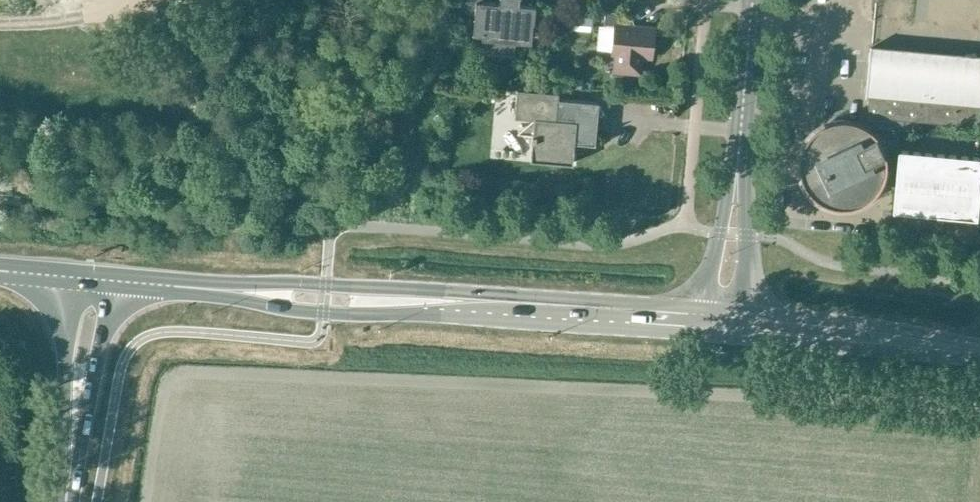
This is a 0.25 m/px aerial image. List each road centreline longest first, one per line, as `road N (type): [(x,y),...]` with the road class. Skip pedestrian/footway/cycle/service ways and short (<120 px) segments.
road 1 (tertiary): [(214,290),(324,313),(720,338)]
road 2 (tertiary): [(695,307),(296,283),(214,290)]
road 3 (tertiary): [(720,338),(979,356)]
road 4 (tertiary): [(979,349),(889,328),(750,311)]
road 5 (primary): [(67,491),(121,282)]
road 6 (primary): [(65,277),(67,491)]
road 7 (tertiary): [(737,169),(754,0)]
road 8 (tertiary): [(737,169),(695,307)]
road 9 (tertiary): [(750,311),(737,169)]

